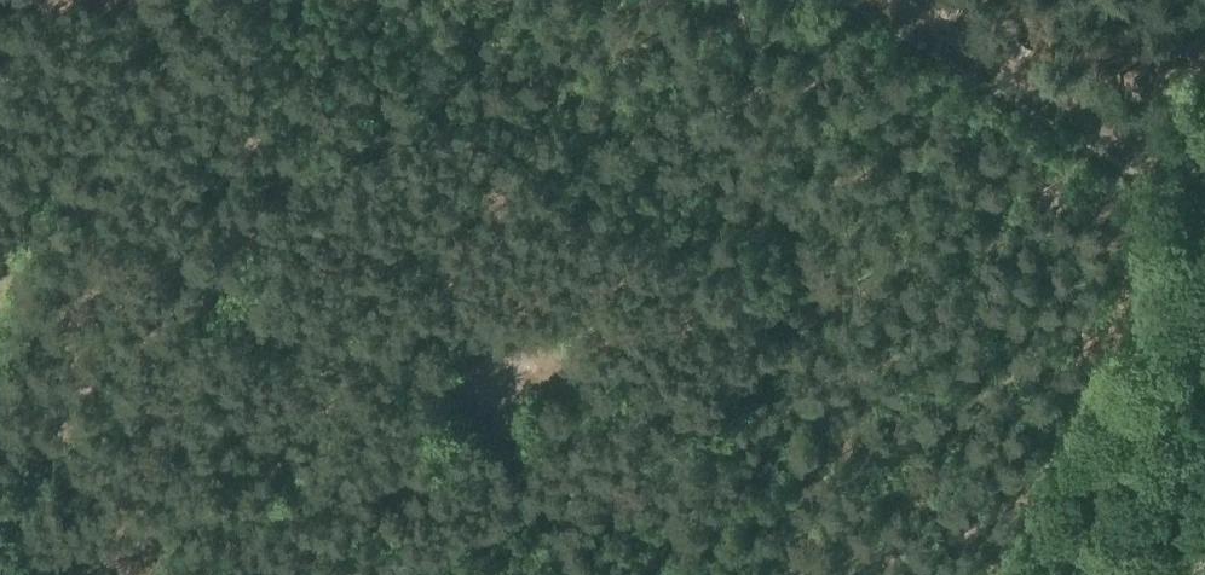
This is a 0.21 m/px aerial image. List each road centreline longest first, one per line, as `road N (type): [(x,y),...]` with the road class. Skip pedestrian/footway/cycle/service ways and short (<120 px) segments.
road 1 (track): [(0,131),(616,282)]
road 2 (track): [(900,0),(1204,178)]

